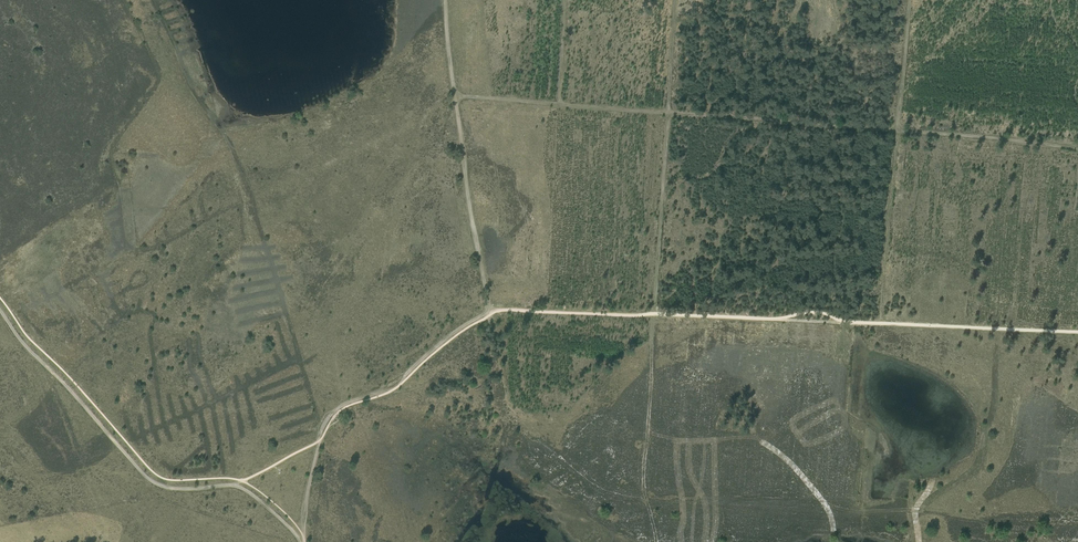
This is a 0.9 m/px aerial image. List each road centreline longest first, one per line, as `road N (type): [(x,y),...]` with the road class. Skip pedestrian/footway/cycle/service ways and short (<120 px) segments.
road 1 (track): [(1077,334),(490,314)]
road 2 (track): [(452,97),(892,131)]
road 3 (track): [(675,0),(650,316)]
road 4 (track): [(0,311),(147,479),(185,489),(231,485)]
road 5 (track): [(490,314),(452,97)]
road 6 (track): [(320,440),(337,410),(396,385),(490,314)]
road 7 (track): [(881,324),(892,131)]
road 8 (track): [(892,131),(1077,149)]
road 9 (track): [(892,131),(905,0)]

